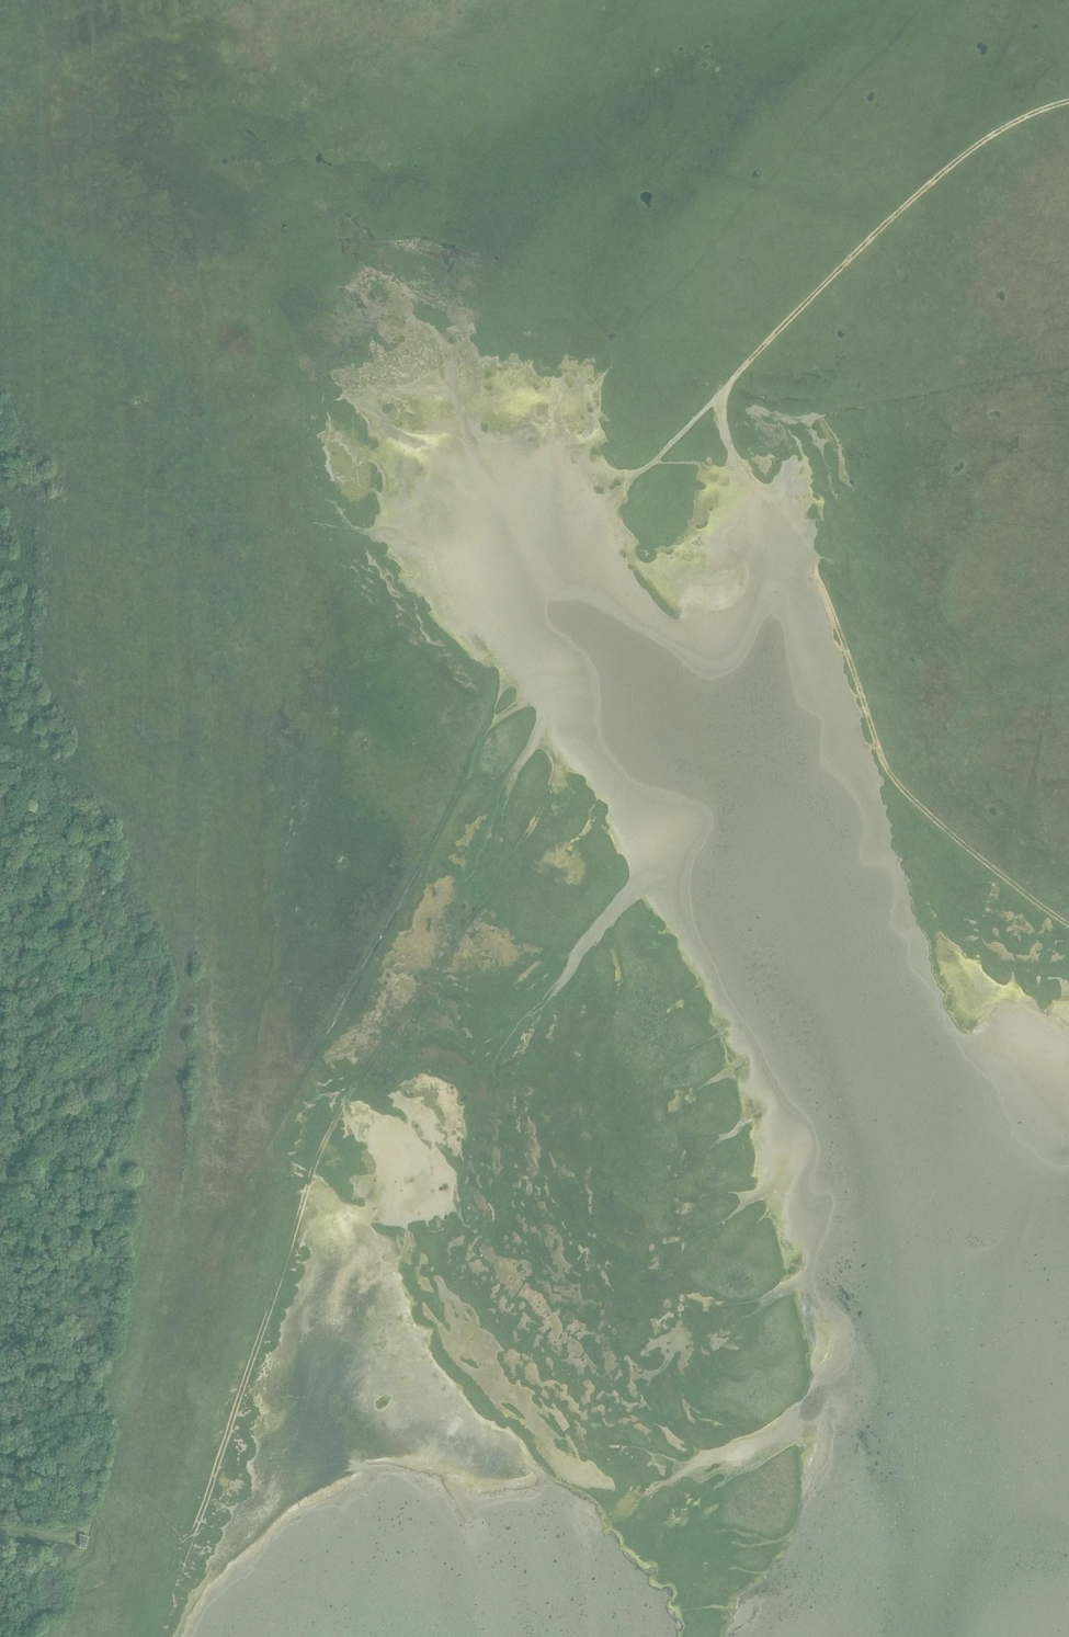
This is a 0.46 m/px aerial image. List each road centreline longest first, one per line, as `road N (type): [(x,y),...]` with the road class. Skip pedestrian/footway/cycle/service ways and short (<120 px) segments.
road 1 (track): [(1068,923),(950,834),(884,762),(850,647),(798,532),(737,460),(718,397),(961,158),(1000,130),(1068,101)]

